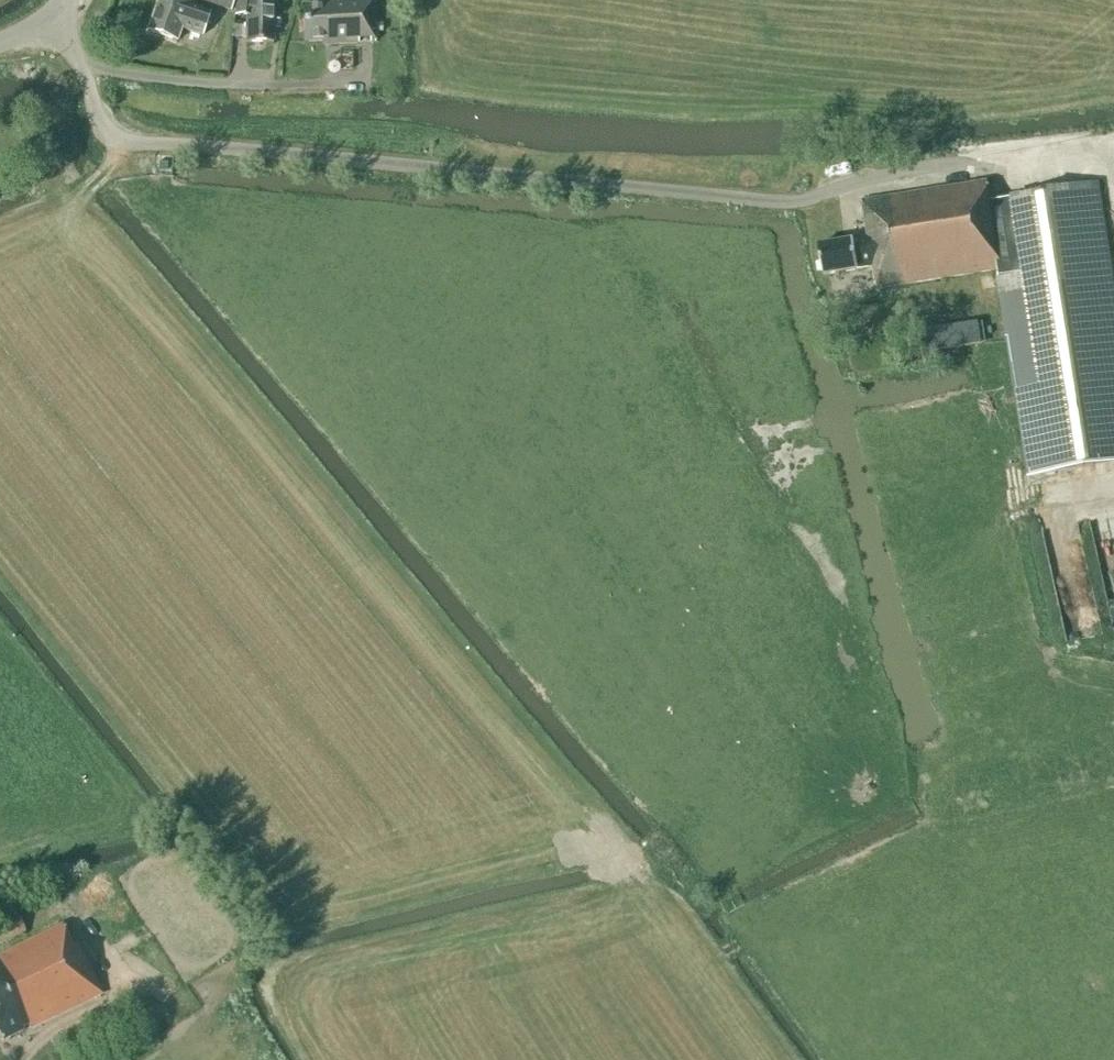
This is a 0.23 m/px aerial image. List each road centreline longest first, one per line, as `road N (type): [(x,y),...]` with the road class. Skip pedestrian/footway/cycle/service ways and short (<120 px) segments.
road 1 (residential): [(320,85),(211,84),(83,67),(47,21)]

